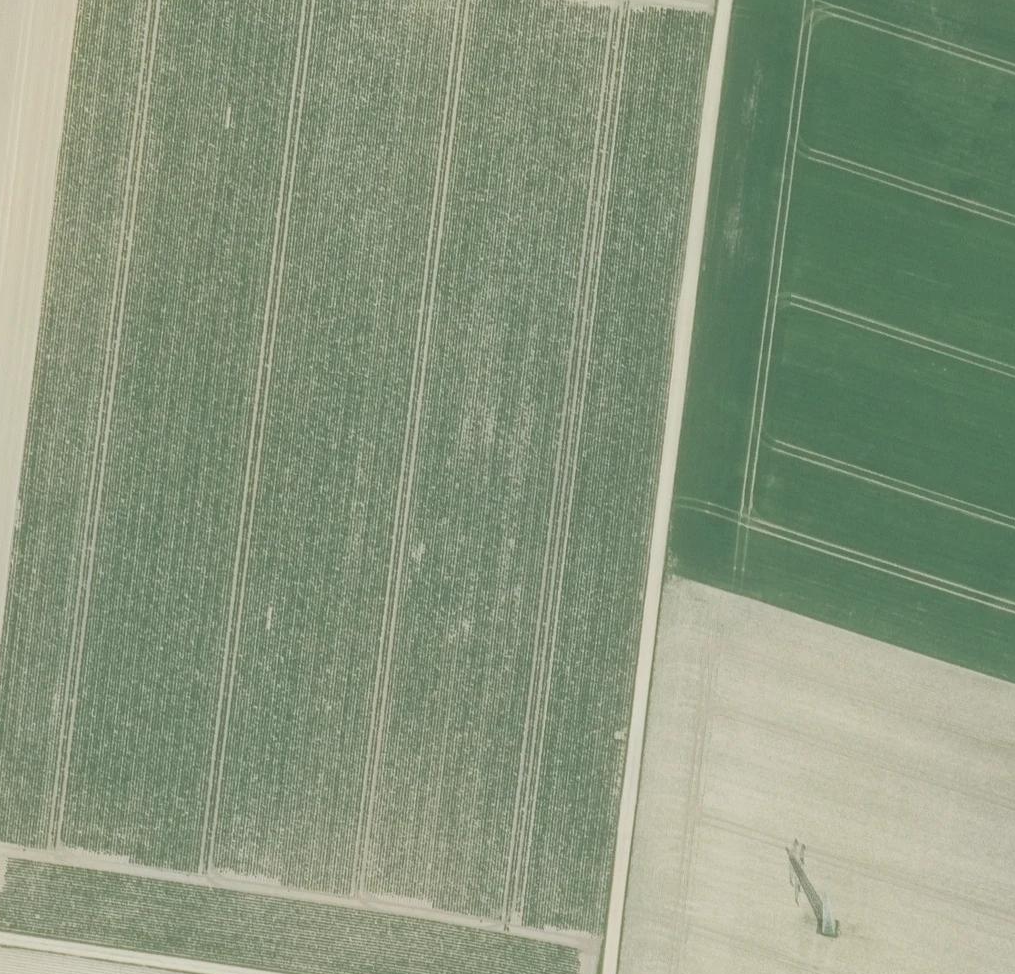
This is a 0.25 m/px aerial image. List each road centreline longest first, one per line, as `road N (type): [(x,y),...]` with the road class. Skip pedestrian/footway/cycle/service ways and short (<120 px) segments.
road 1 (track): [(729,0),(609,973)]
road 2 (track): [(248,973),(0,937)]

